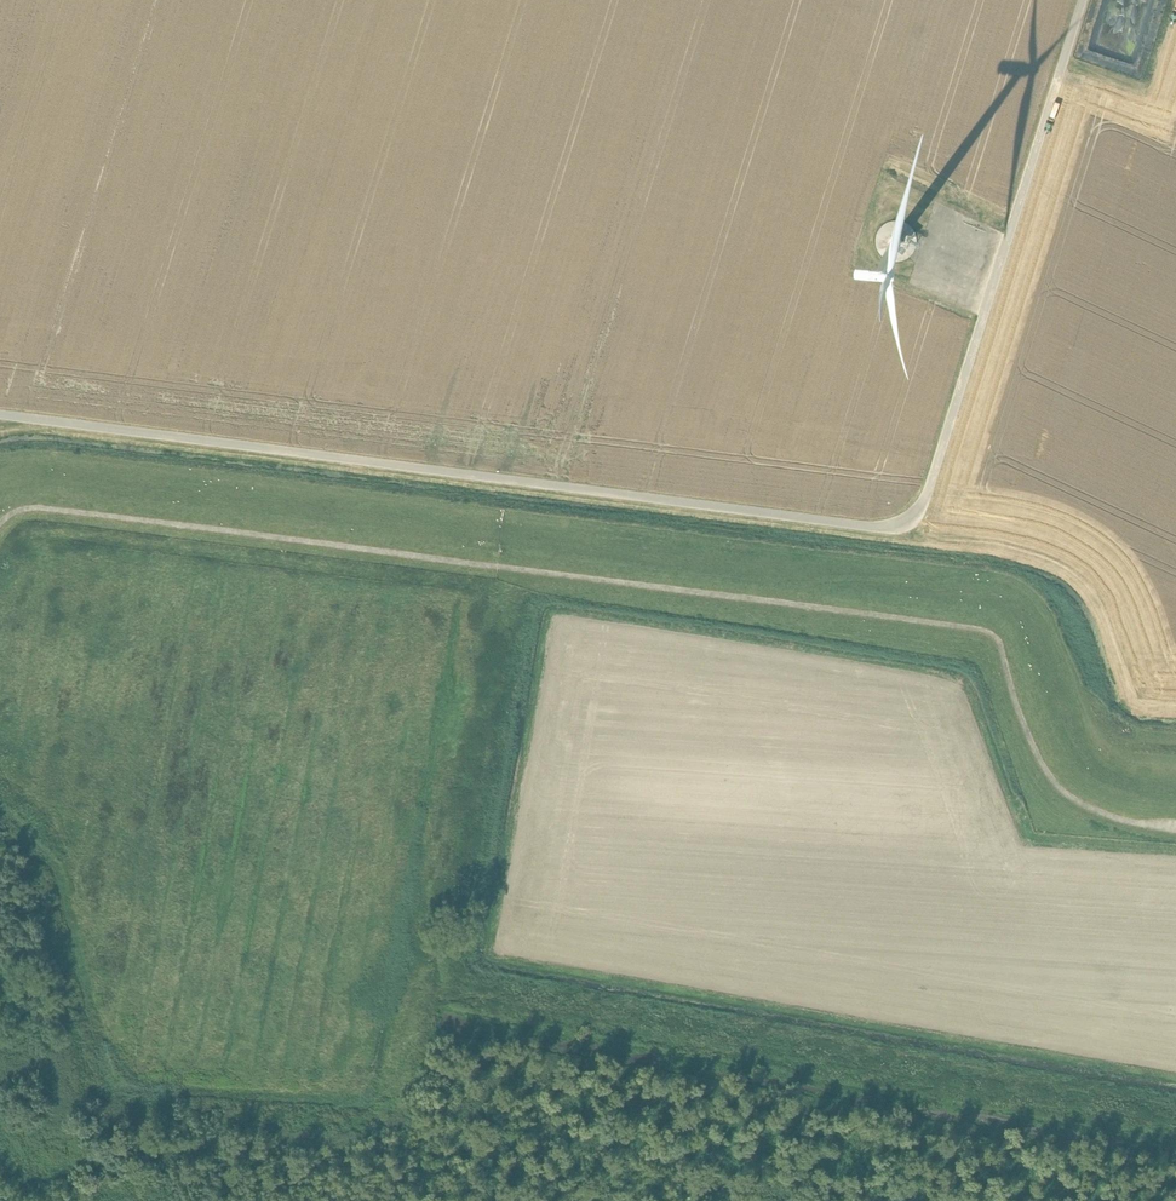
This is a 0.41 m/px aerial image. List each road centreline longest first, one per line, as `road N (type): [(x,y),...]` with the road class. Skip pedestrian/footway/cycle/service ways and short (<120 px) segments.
road 1 (track): [(0,538),(18,520),(44,516),(973,640),(985,650),(1026,760),(1056,815),(1077,827),(1175,838)]
road 2 (track): [(1175,802),(1112,795),(1075,770),(1020,644),(988,612),(51,496),(16,498),(0,508)]
road 3 (track): [(0,463),(67,461),(982,575),(1024,592),(1039,608),(1098,739),(1127,757),(1175,762)]
road 4 (track): [(786,584),(996,579)]

